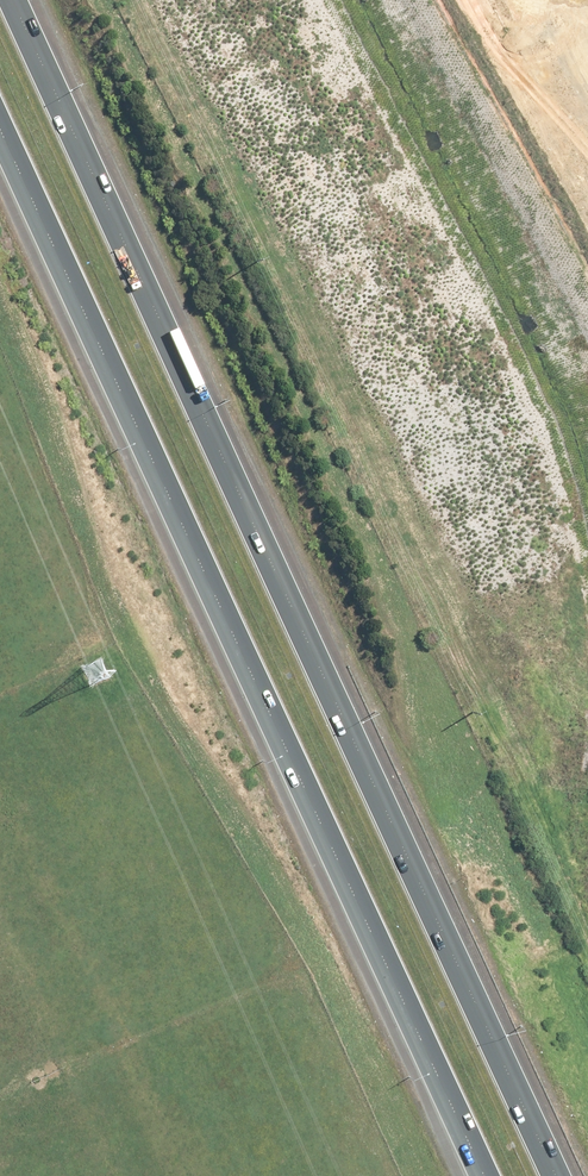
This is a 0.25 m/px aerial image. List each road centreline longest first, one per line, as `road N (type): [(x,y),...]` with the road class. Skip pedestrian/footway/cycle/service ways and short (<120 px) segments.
road 1 (motorway): [(16,0),(557,1175)]
road 2 (motorway): [(483,1175),(0,129)]
road 3 (residential): [(587,197),(509,61)]

